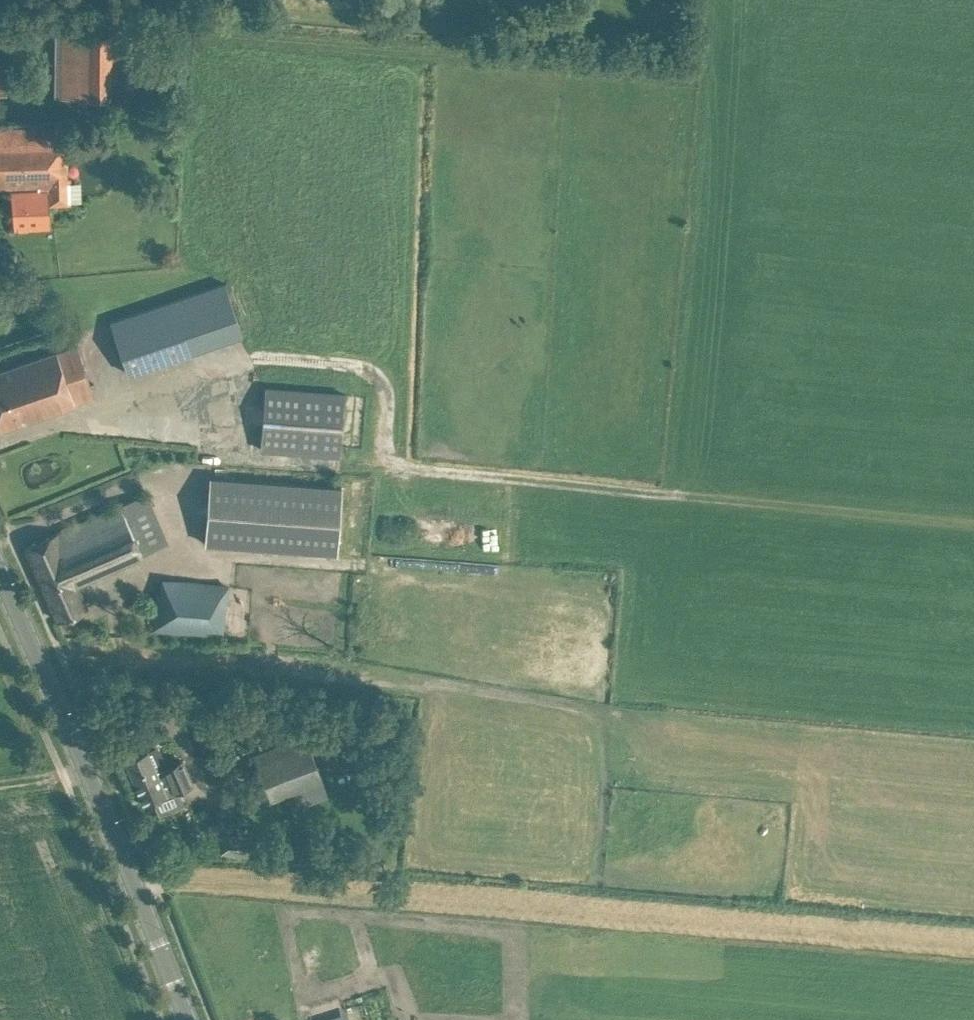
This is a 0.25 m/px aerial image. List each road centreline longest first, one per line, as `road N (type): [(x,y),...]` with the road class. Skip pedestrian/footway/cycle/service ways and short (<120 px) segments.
road 1 (secondary): [(184,1019),(0,601)]

